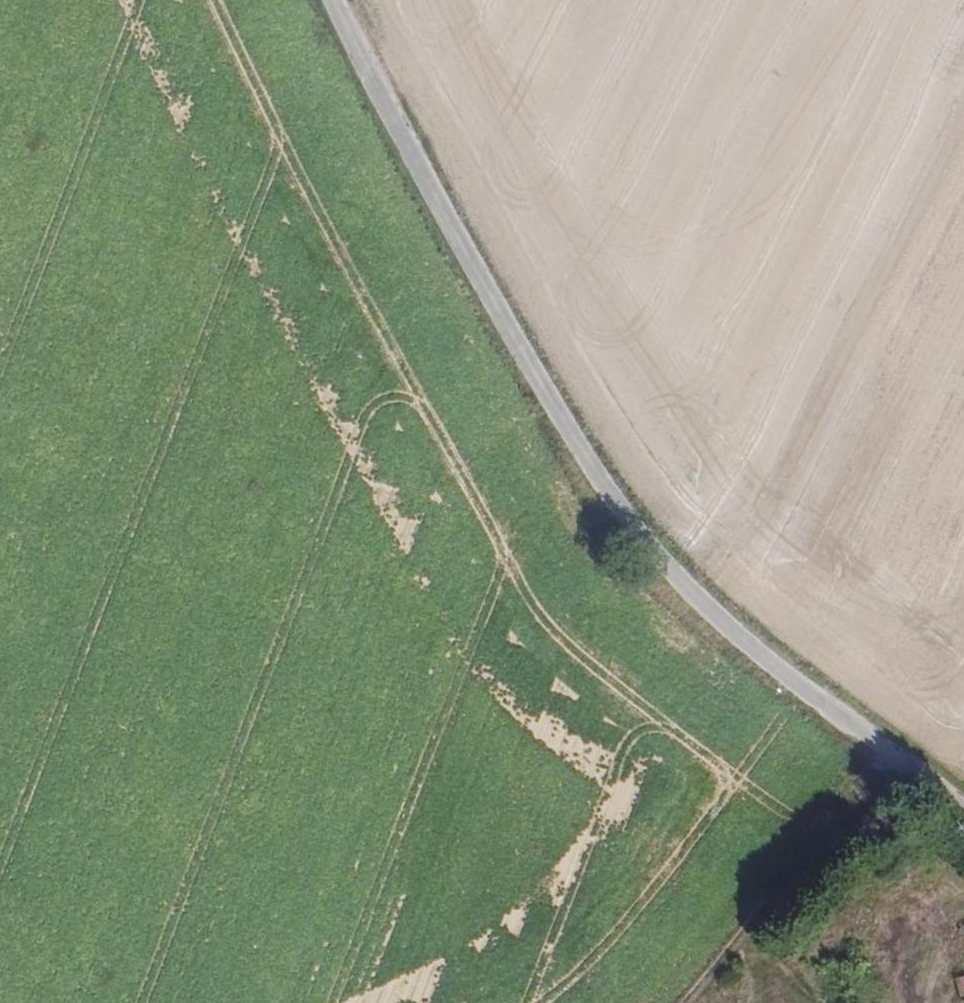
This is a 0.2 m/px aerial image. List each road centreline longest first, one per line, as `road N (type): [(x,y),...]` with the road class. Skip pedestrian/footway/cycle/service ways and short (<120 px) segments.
road 1 (unclassified): [(343,0),(453,233),(648,544),(963,817)]
road 2 (track): [(673,1002),(883,750)]

